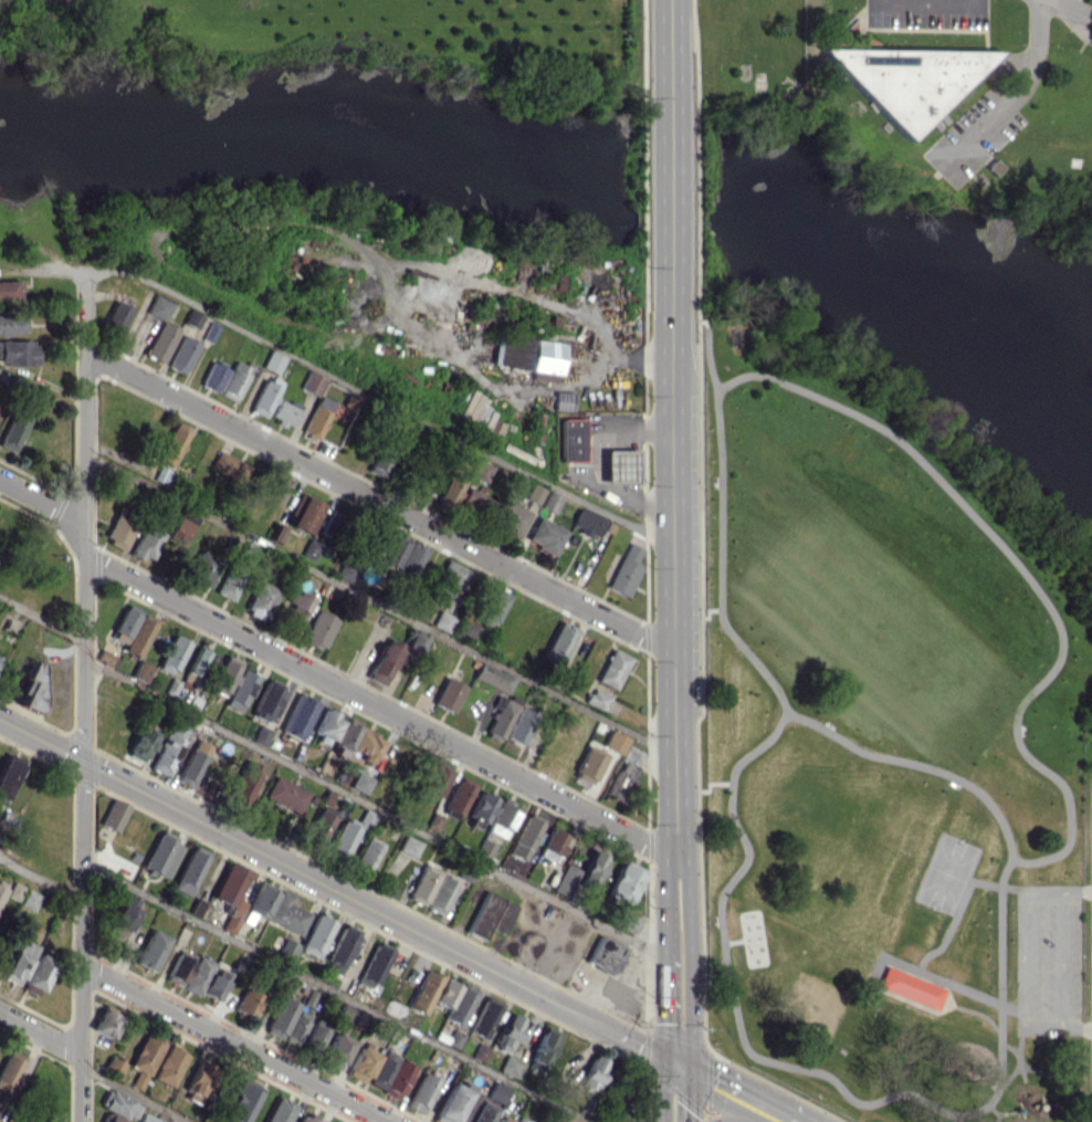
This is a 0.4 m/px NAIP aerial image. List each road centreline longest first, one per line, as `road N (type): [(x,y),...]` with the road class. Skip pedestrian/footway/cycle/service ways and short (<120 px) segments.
road 1 (residential): [(84,264),(81,1121)]
road 2 (residential): [(85,556),(675,858)]
road 3 (residential): [(85,352),(673,650)]
road 4 (secondary): [(580,1015),(0,719)]
road 5 (tertiary): [(670,249),(675,858)]
road 6 (residential): [(82,965),(387,1121)]
road 7 (tertiary): [(675,858),(665,879),(664,1121)]
road 8 (tertiary): [(687,1069),(686,878),(675,858)]
road 9 (secondary): [(794,1121),(665,1057)]
road 10 (tertiary): [(669,111),(670,249)]

